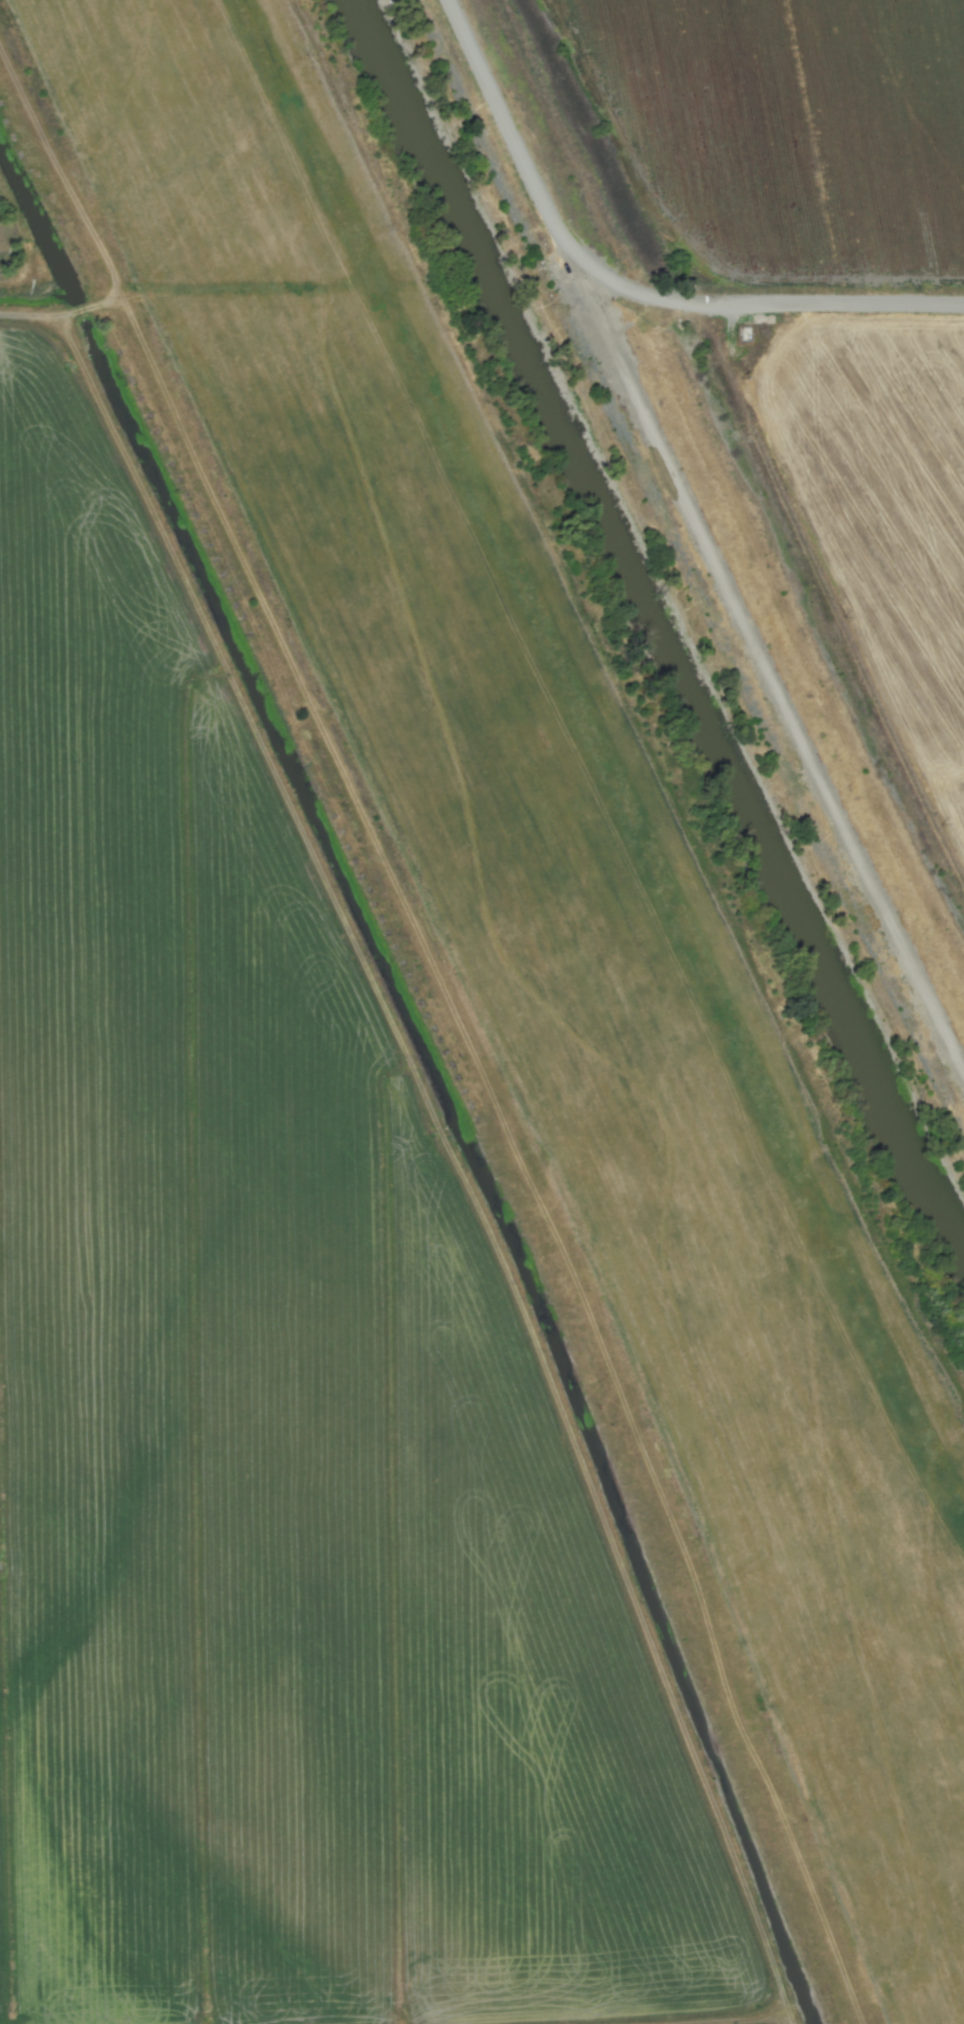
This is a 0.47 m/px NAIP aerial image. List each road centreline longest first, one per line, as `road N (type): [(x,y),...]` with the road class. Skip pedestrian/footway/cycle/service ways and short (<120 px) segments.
road 1 (track): [(963,1069),(563,239)]
road 2 (residential): [(963,305),(706,304),(623,284),(563,239),(451,0)]

